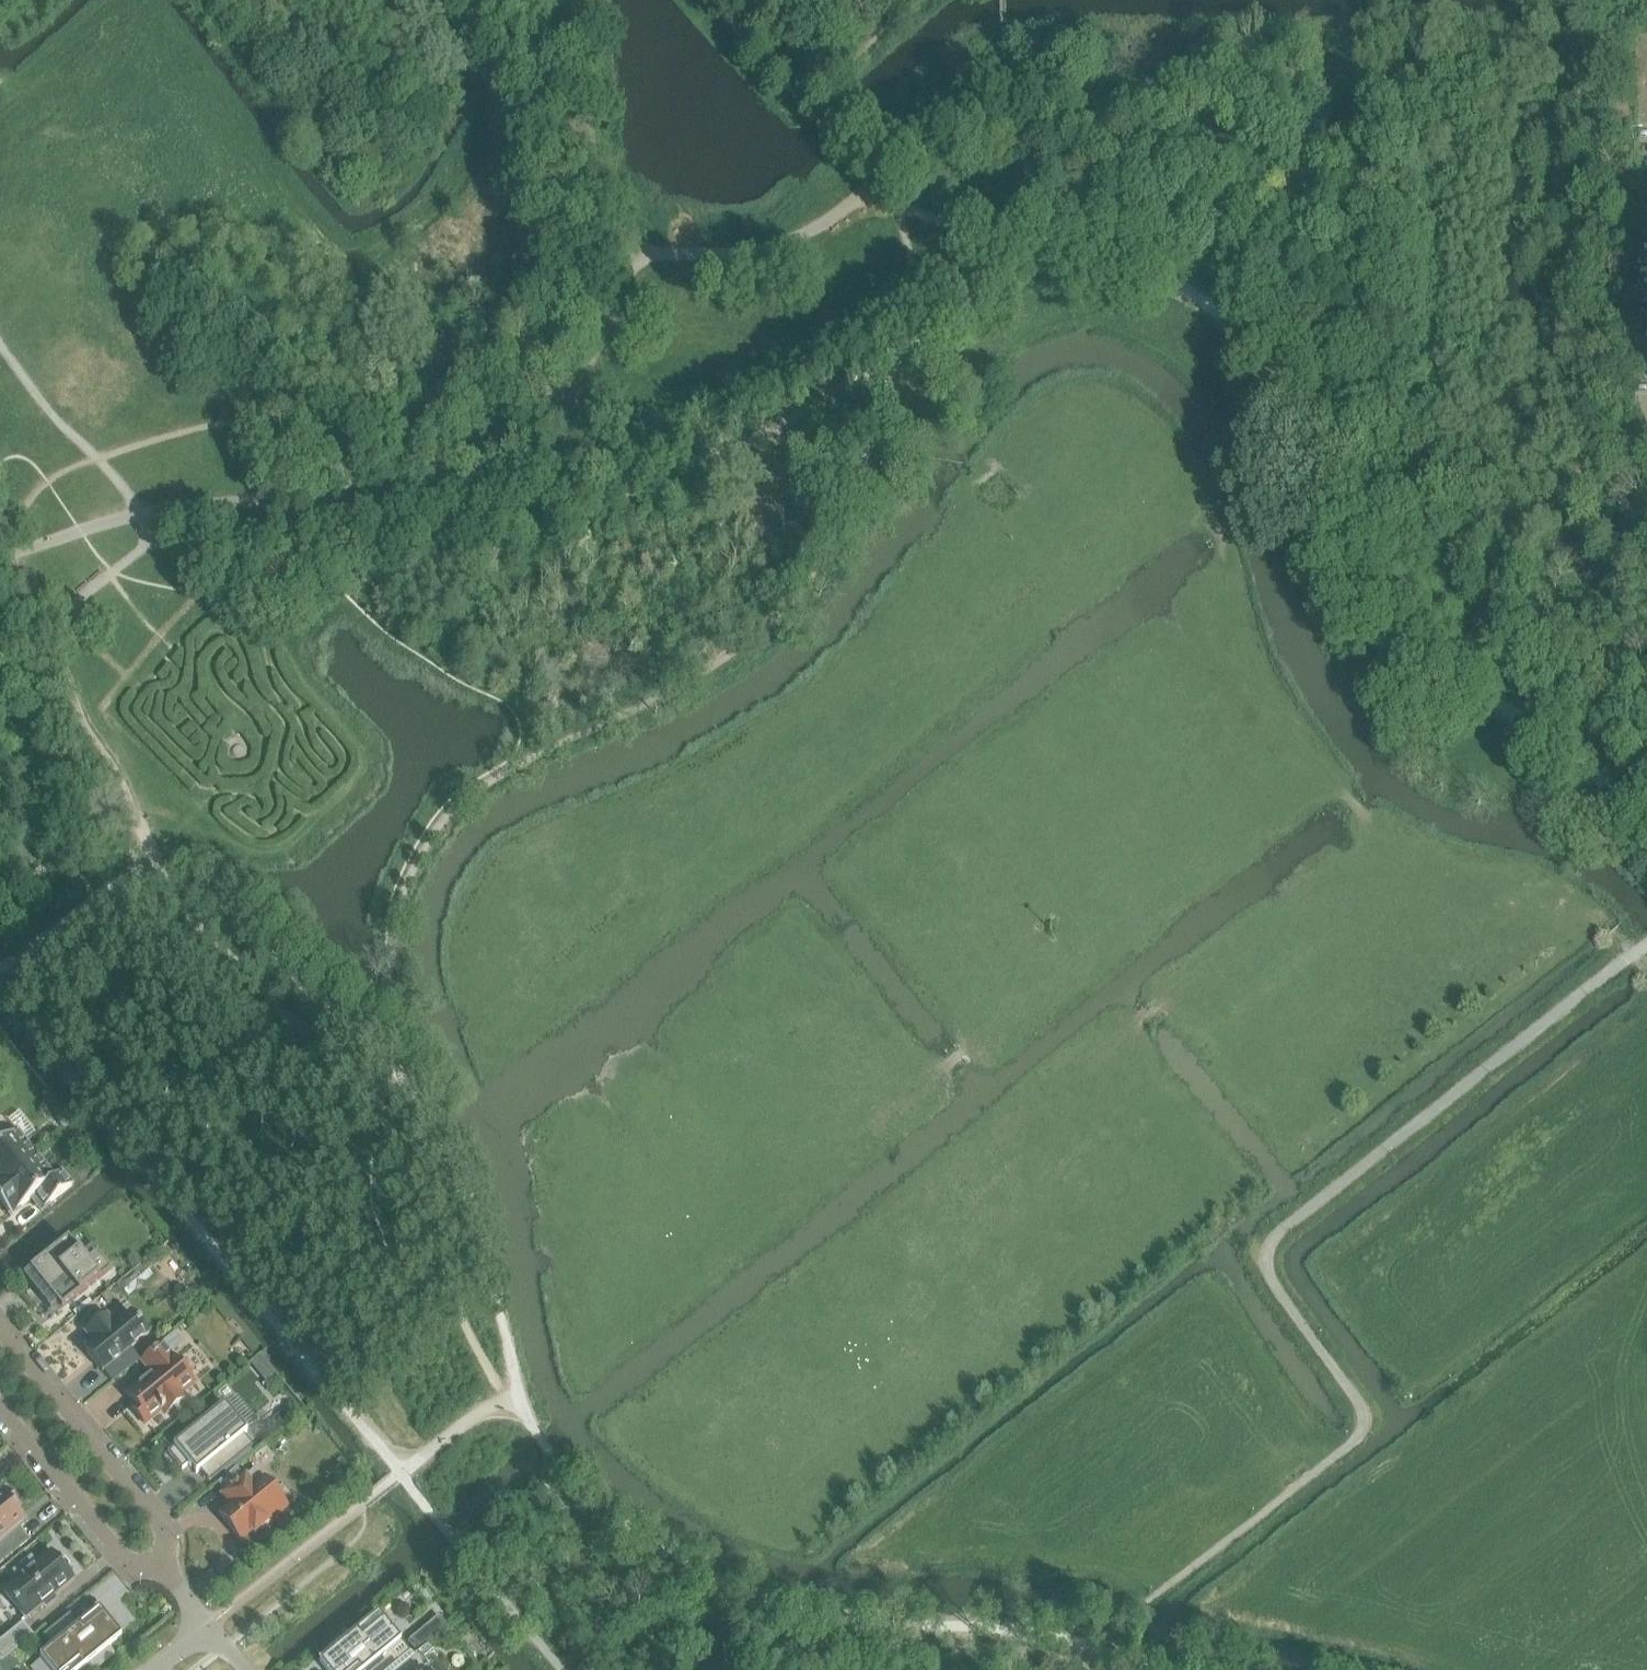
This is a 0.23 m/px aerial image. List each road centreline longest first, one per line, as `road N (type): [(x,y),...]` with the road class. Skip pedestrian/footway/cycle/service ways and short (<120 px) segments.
road 1 (residential): [(152,1556),(155,1527),(0,1342)]
road 2 (residential): [(0,1414),(116,1554)]

